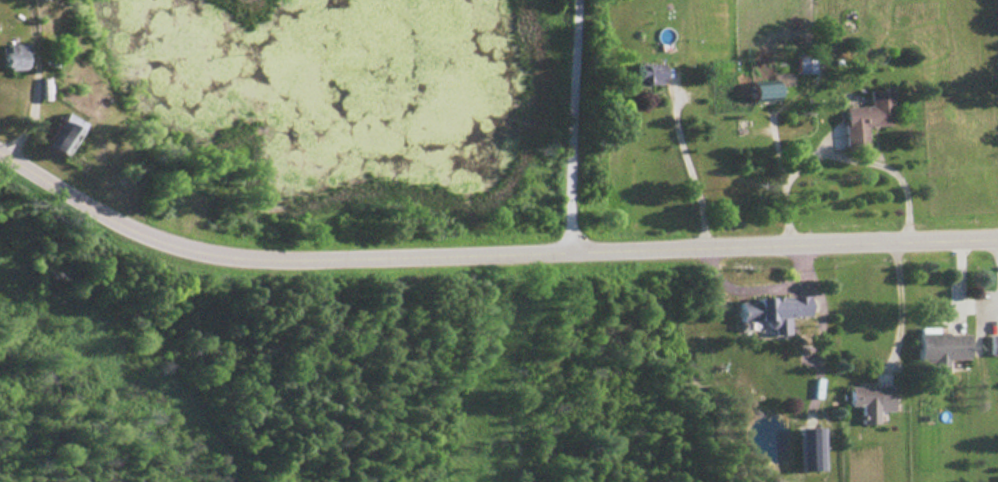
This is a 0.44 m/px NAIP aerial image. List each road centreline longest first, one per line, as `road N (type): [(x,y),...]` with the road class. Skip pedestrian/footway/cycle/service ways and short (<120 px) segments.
road 1 (tertiary): [(0,151),(135,225),(213,251),(337,255),(997,236)]
road 2 (residential): [(577,245),(588,0)]
road 3 (residential): [(10,157),(38,100),(29,0)]

